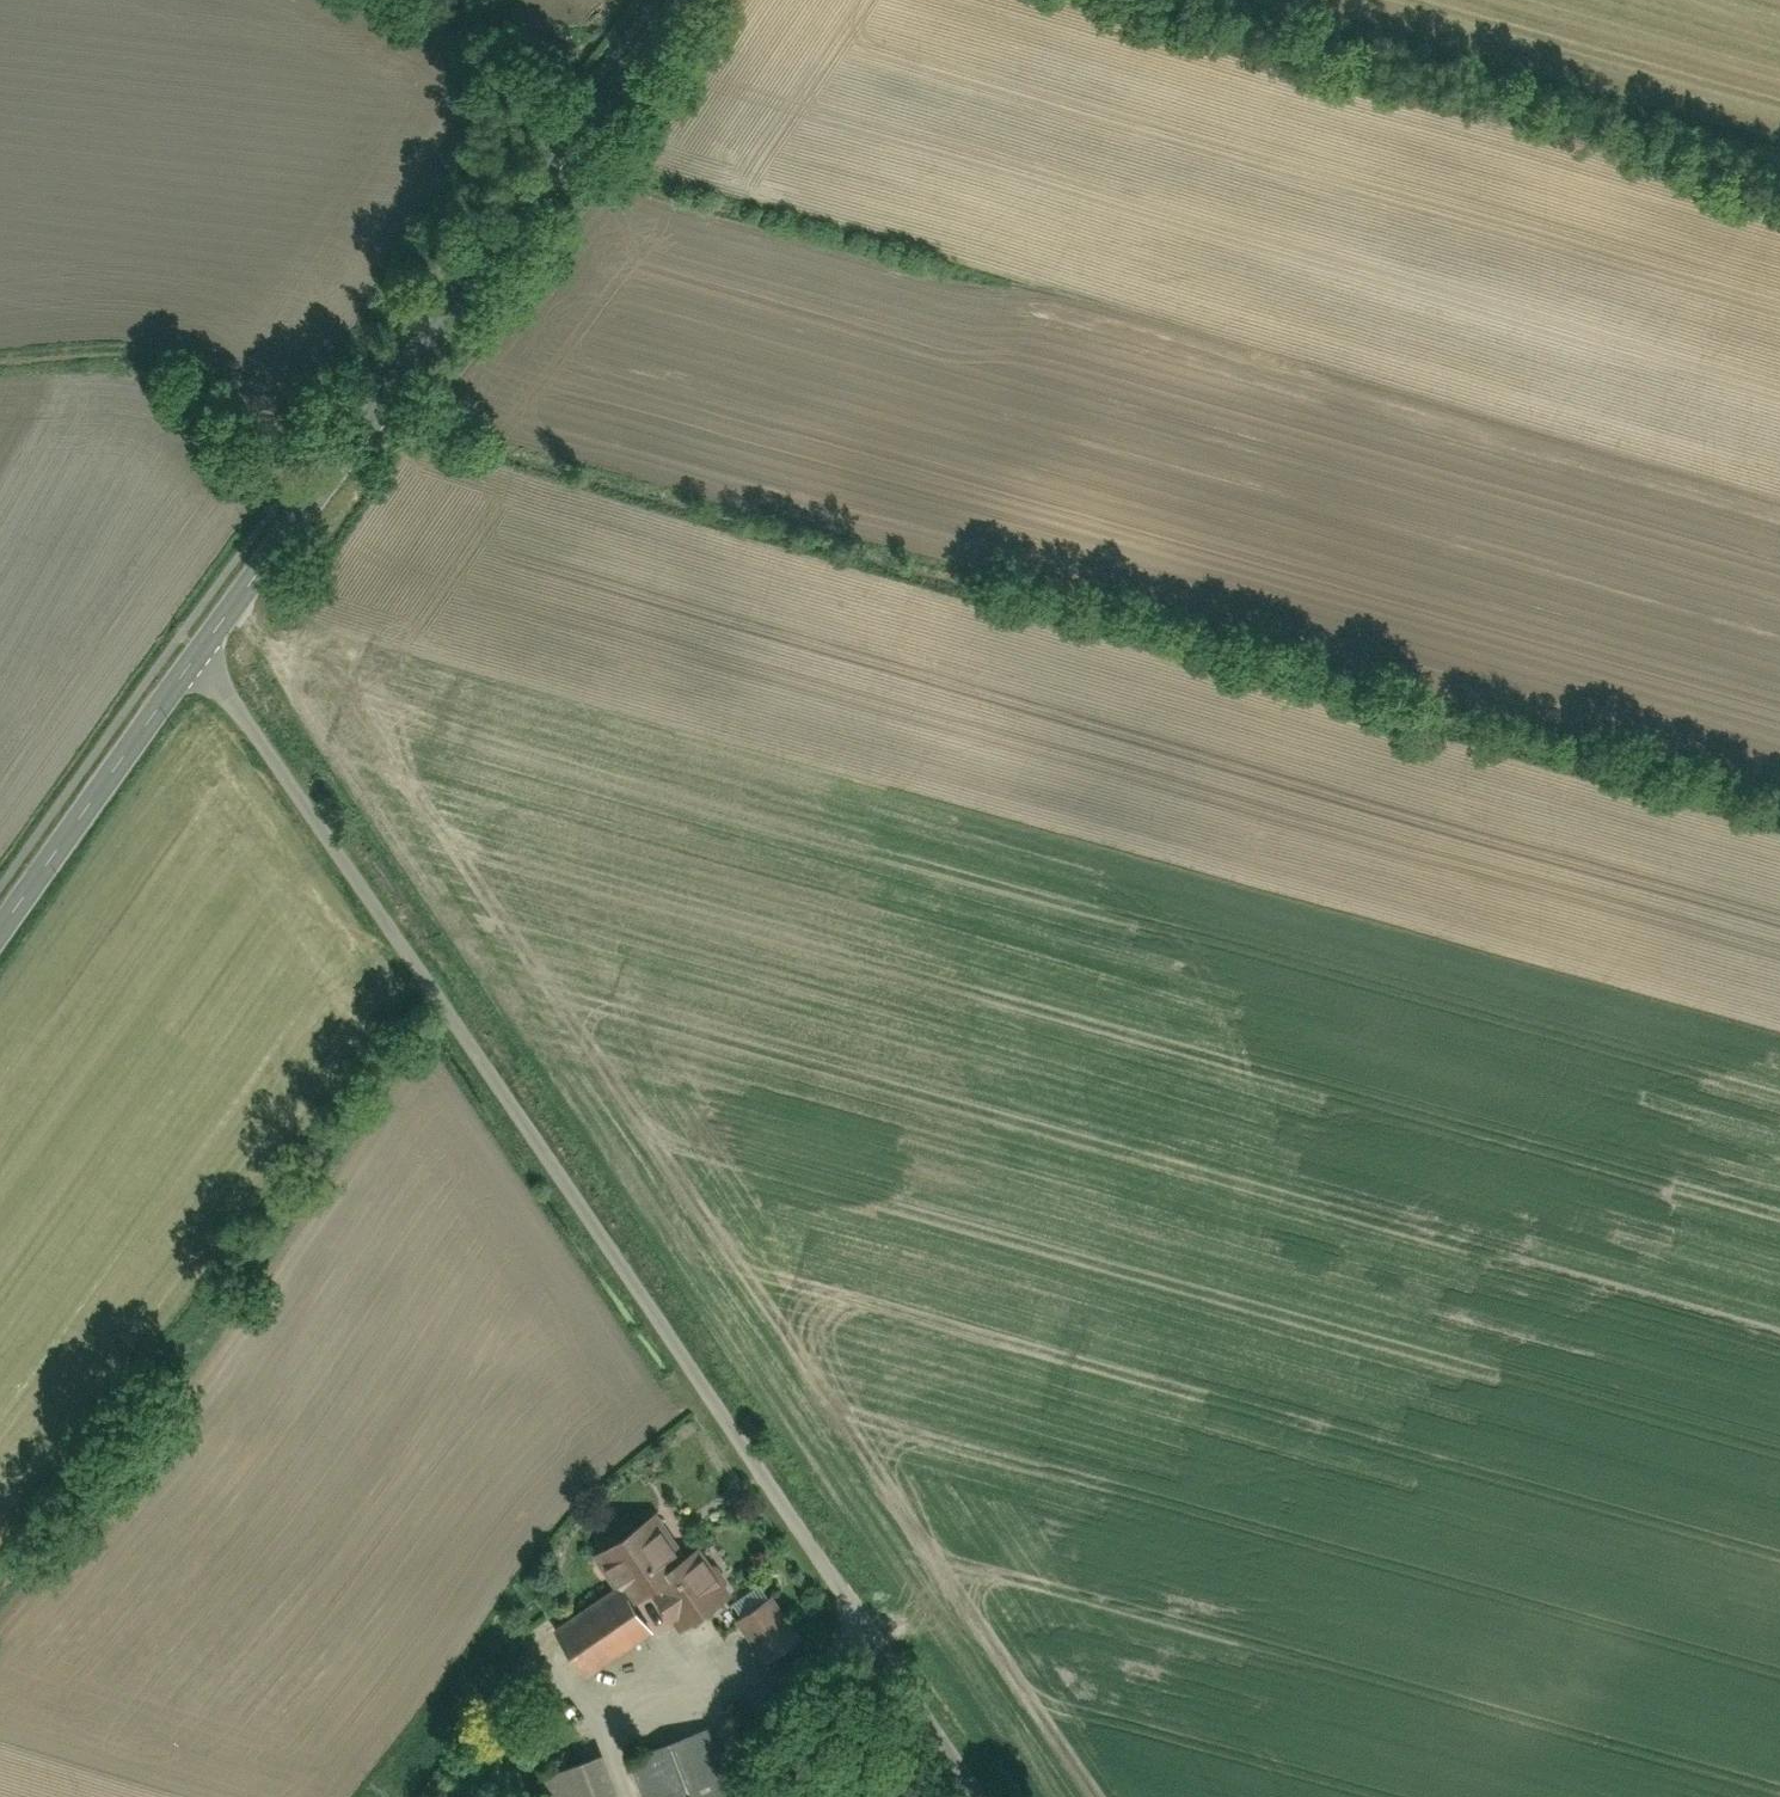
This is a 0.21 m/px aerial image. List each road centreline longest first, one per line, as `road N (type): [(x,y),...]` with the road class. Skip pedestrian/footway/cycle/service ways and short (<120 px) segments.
road 1 (residential): [(200,649),(980,1796)]
road 2 (tertiary): [(200,649),(683,0)]
road 3 (tertiary): [(0,933),(200,649)]

